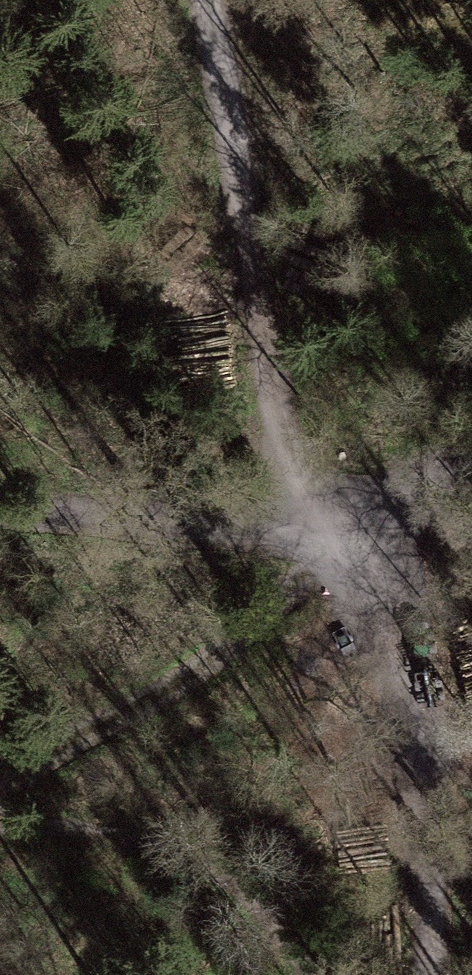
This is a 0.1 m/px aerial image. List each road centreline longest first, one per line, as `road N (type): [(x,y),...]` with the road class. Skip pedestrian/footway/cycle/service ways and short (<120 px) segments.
road 1 (track): [(320,524),(255,289),(202,0)]
road 2 (track): [(432,974),(436,809),(408,690),(320,524)]
road 3 (track): [(0,804),(150,731),(289,631),(320,524)]
road 4 (track): [(320,524),(0,499)]
road 5 (track): [(471,439),(320,524)]

